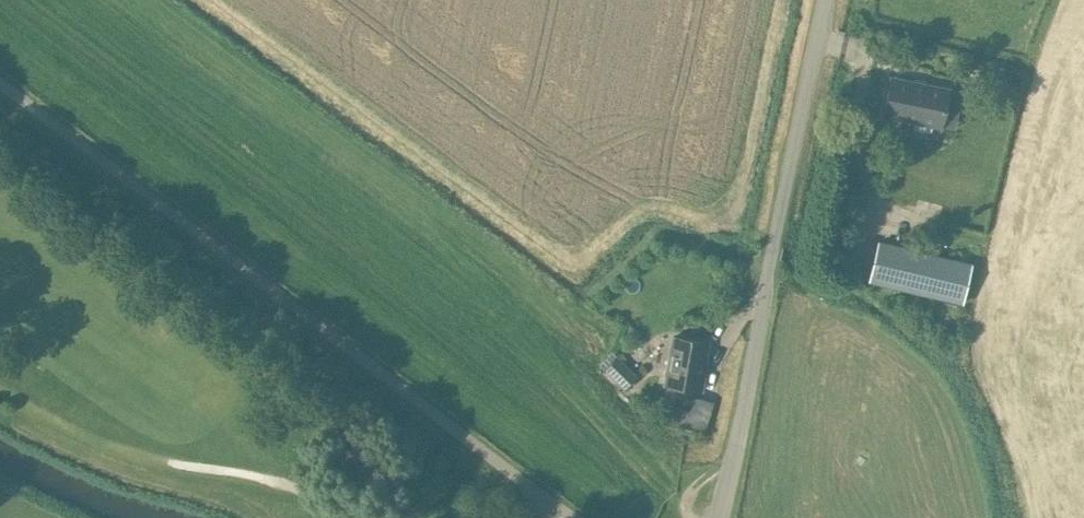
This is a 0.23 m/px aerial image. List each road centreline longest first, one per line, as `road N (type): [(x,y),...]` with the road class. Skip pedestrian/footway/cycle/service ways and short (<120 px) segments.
road 1 (unclassified): [(717,517),(828,0)]

